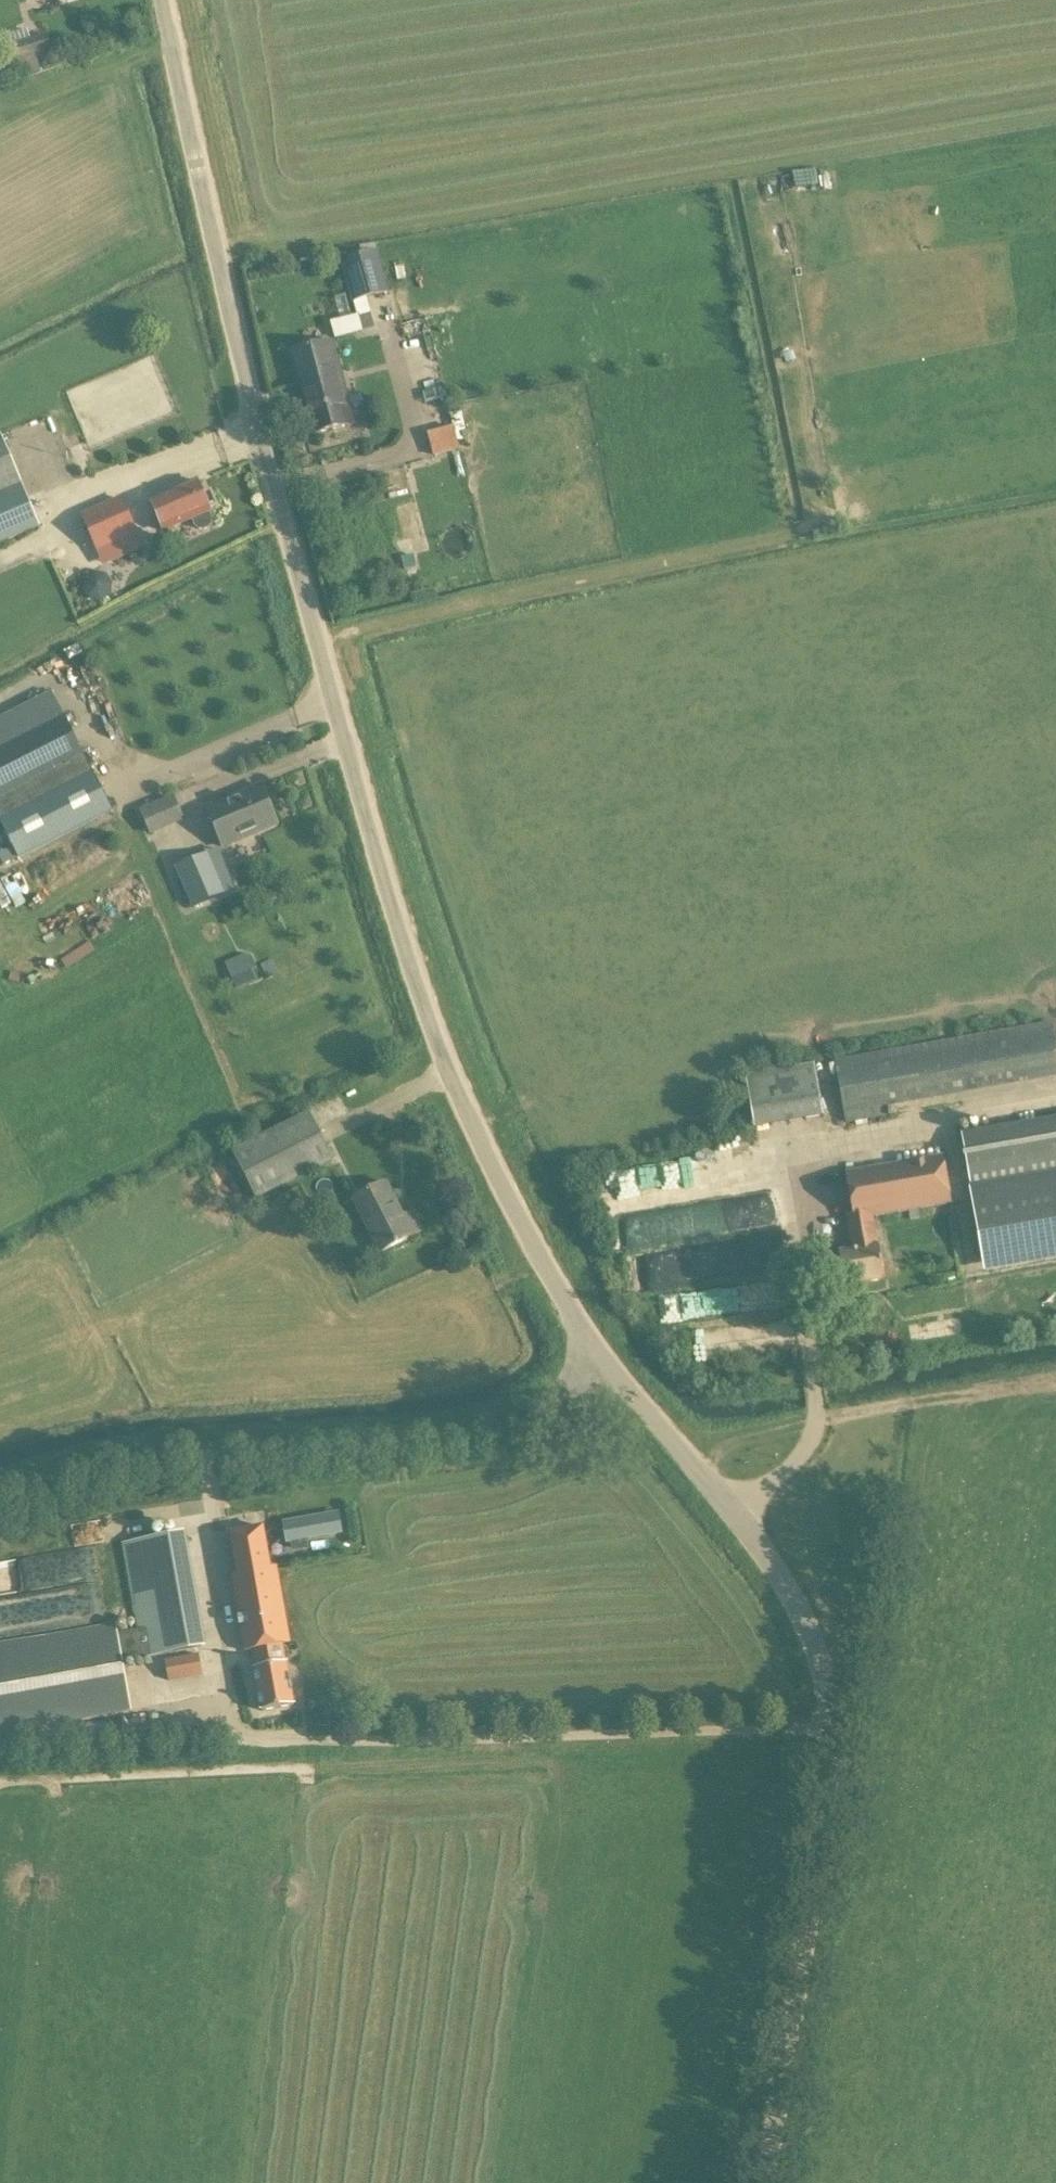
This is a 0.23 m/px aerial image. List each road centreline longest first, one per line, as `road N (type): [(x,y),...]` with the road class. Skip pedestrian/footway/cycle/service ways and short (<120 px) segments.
road 1 (unclassified): [(602,1359),(509,1201),(445,1057),(375,845),(319,656),(166,0)]
road 2 (unclassified): [(760,2182),(824,1811),(829,1680),(793,1588),(602,1359)]
road 3 (unclassified): [(0,1496),(31,1482),(141,1463),(495,1427),(544,1405),(602,1359)]

